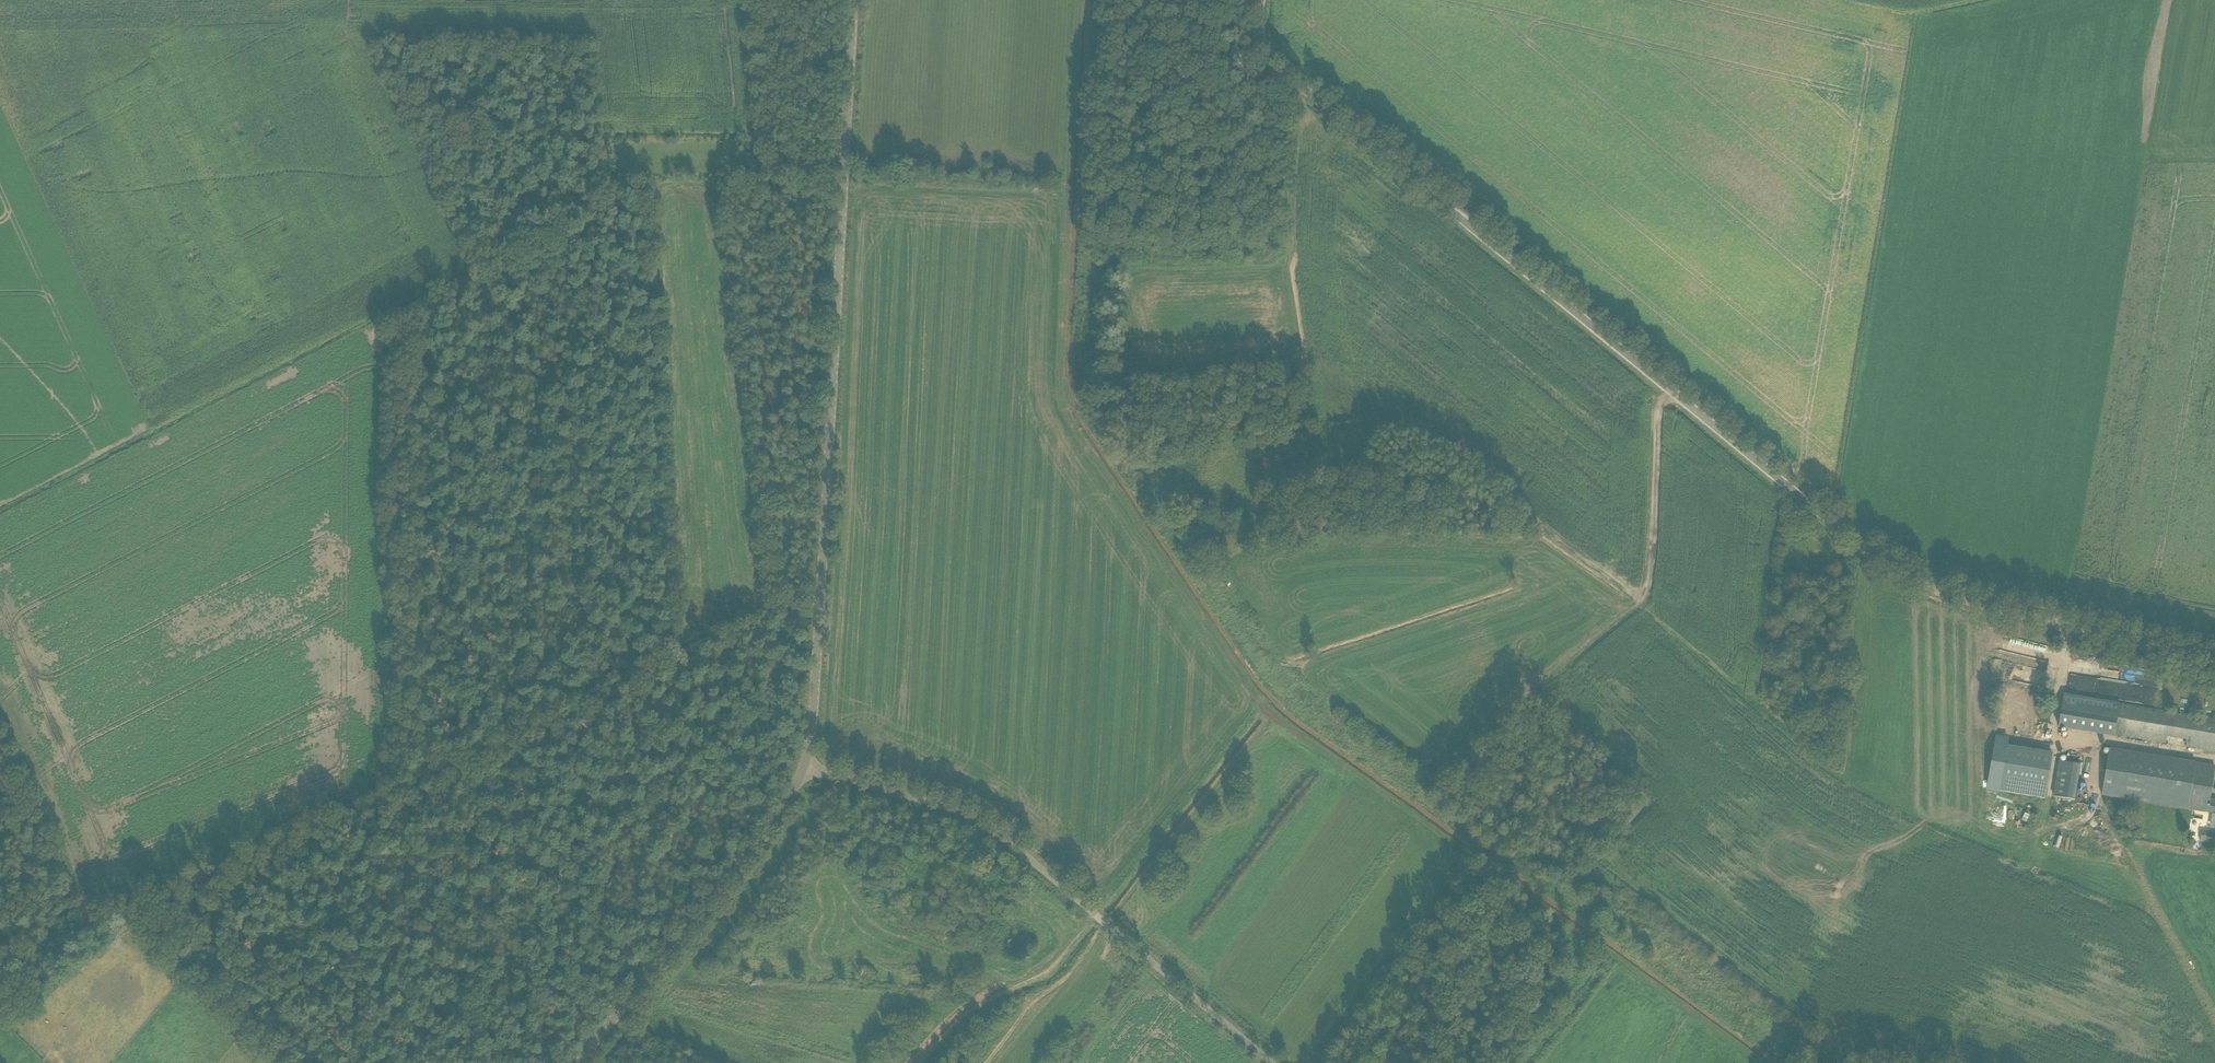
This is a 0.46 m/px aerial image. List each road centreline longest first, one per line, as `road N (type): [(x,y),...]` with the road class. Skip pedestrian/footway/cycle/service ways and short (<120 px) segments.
road 1 (unclassified): [(2214,659),(1971,606),(1893,569),(1276,62),(1263,33),(1265,0)]
road 2 (track): [(765,608),(392,793),(0,962)]
road 3 (unclassified): [(808,767),(854,0)]
road 4 (unclassified): [(1272,1062),(1021,850),(968,818),(808,767)]
road 5 (unclassified): [(578,1062),(808,767)]

